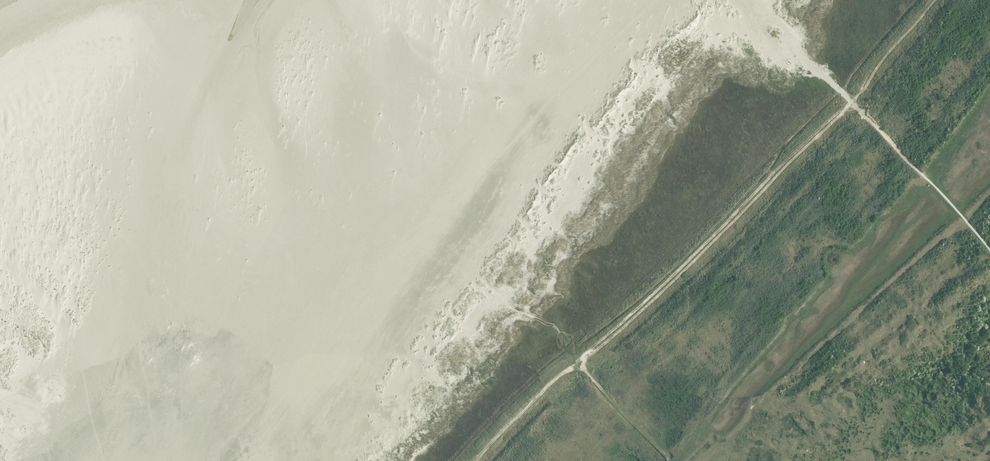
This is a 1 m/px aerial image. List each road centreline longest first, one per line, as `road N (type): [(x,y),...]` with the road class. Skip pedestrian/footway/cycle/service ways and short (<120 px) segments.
road 1 (track): [(568,350),(641,298),(706,237),(916,0)]
road 2 (track): [(577,362),(854,101)]
road 3 (track): [(854,101),(989,252)]
road 4 (track): [(451,460),(553,361),(568,350),(577,362)]
road 5 (track): [(473,460),(577,362)]
road 6 (track): [(854,101),(935,0)]

